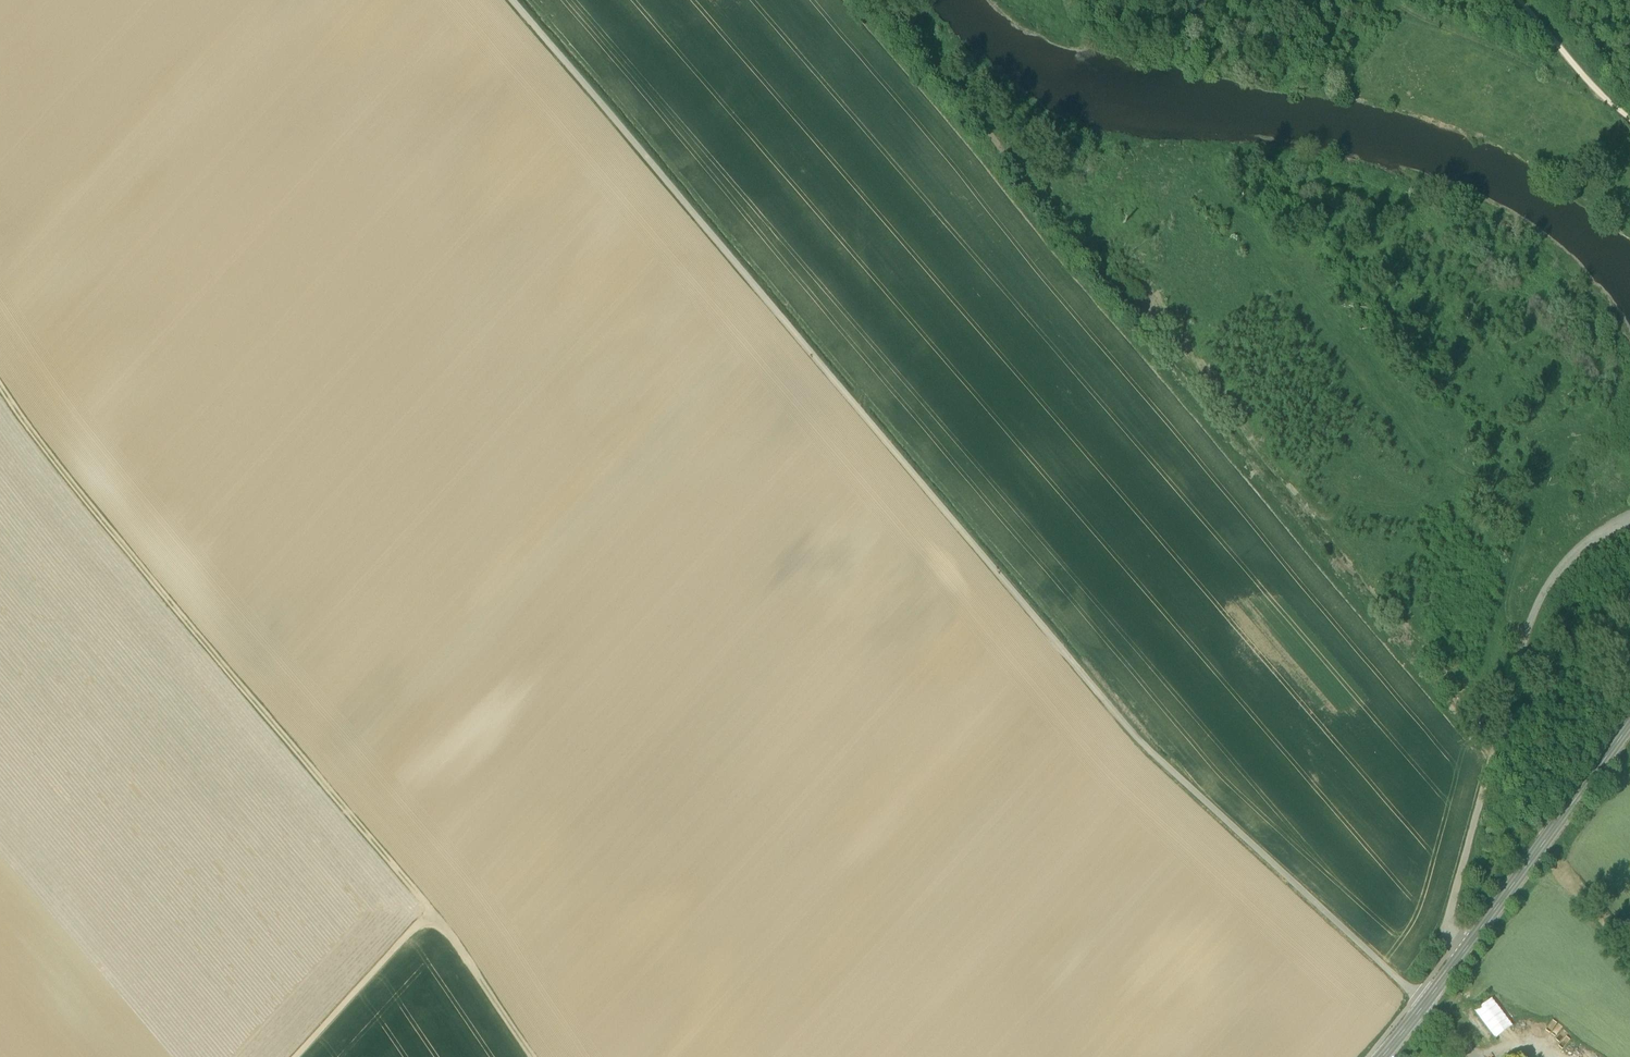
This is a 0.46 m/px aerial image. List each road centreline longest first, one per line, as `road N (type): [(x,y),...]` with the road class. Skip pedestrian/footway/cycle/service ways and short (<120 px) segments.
road 1 (track): [(1418,994),(1125,724),(512,0)]
road 2 (track): [(430,911),(0,385)]
road 3 (track): [(1457,941),(1446,926),(1530,625),(1564,566),(1615,527)]
road 4 (tertiary): [(1381,1056),(1629,721)]
road 5 (track): [(1344,529),(1375,575),(1434,619),(1491,613),(1527,634)]
road 6 (track): [(296,1056),(430,911)]
road 7 (track): [(430,911),(534,1056)]
road 8 (track): [(1629,121),(1525,0)]

